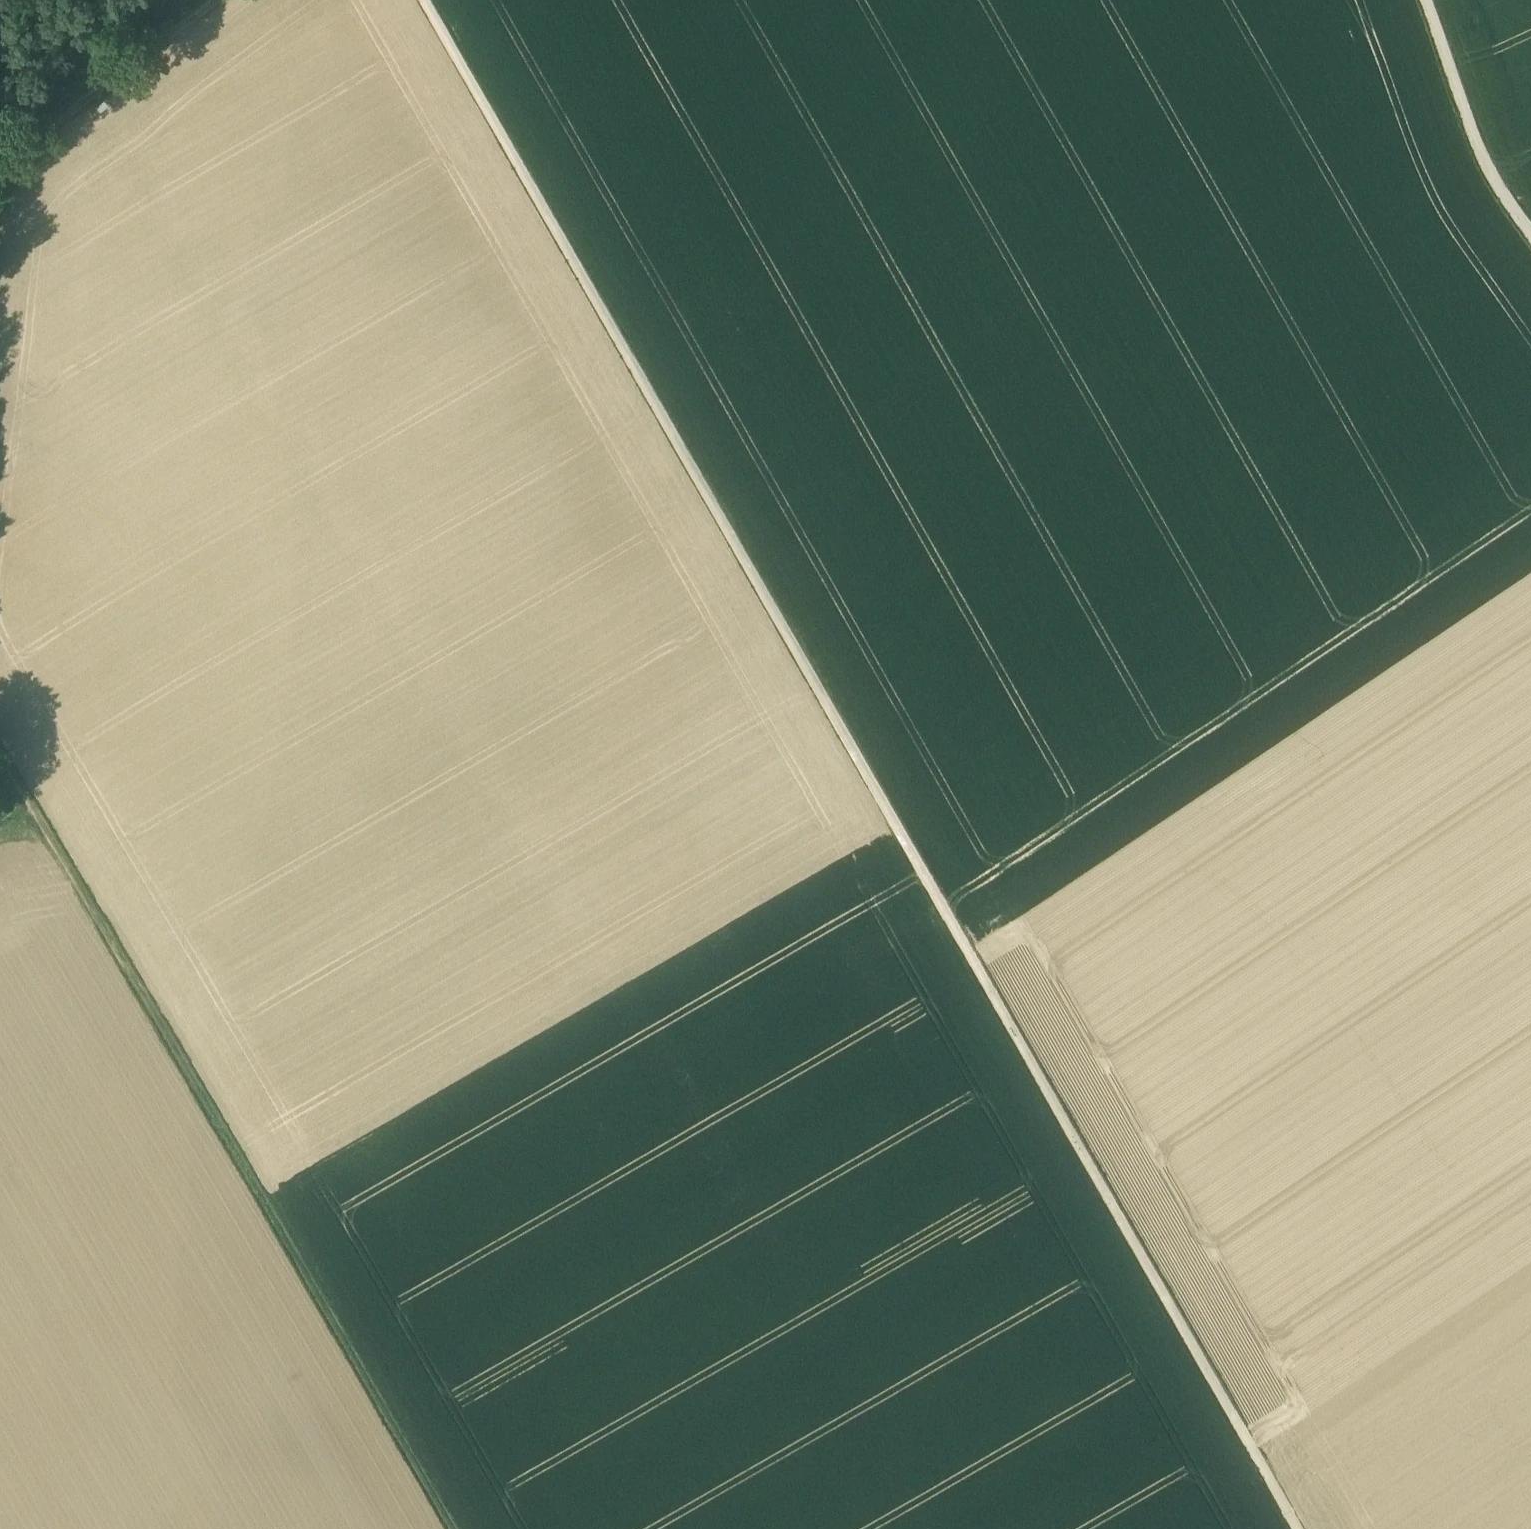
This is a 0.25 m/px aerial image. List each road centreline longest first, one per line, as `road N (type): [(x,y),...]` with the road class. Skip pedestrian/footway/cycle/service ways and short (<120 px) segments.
road 1 (track): [(1302,1528),(427,0)]
road 2 (track): [(161,1017),(463,1528)]
road 3 (track): [(161,1017),(0,744)]
road 4 (track): [(232,0),(0,171)]
road 5 (track): [(1530,218),(1499,174),(1434,0)]

